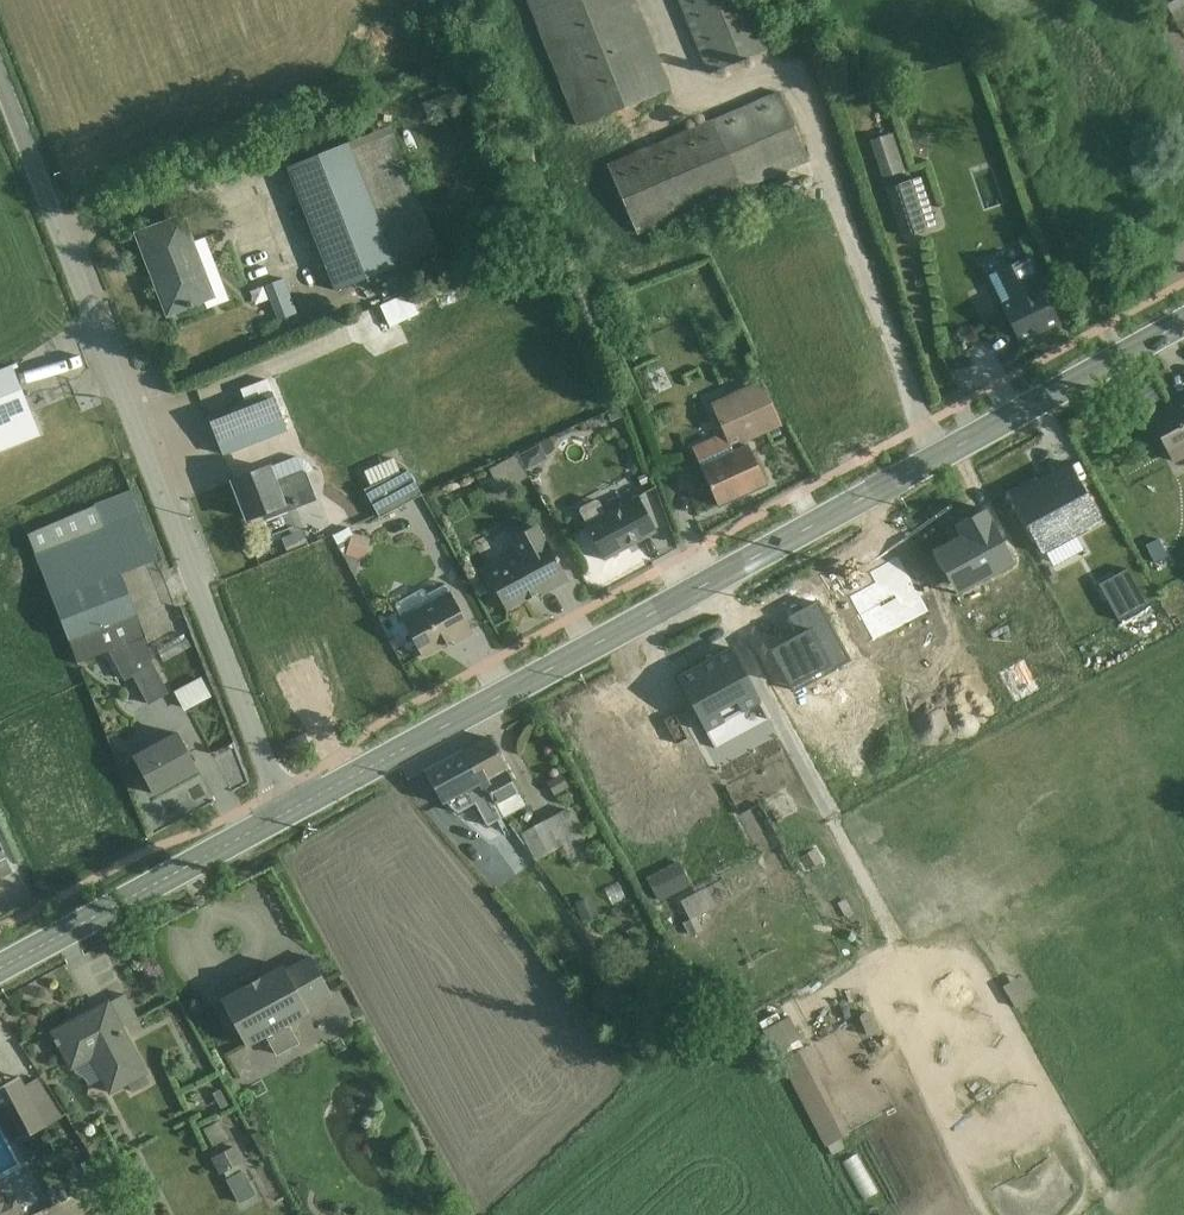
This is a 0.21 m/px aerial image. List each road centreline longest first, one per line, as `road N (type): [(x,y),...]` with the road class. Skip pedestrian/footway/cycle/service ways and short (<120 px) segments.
road 1 (secondary): [(1183,322),(287,814)]
road 2 (residential): [(287,814),(0,77)]
road 3 (secondary): [(0,967),(287,814)]

